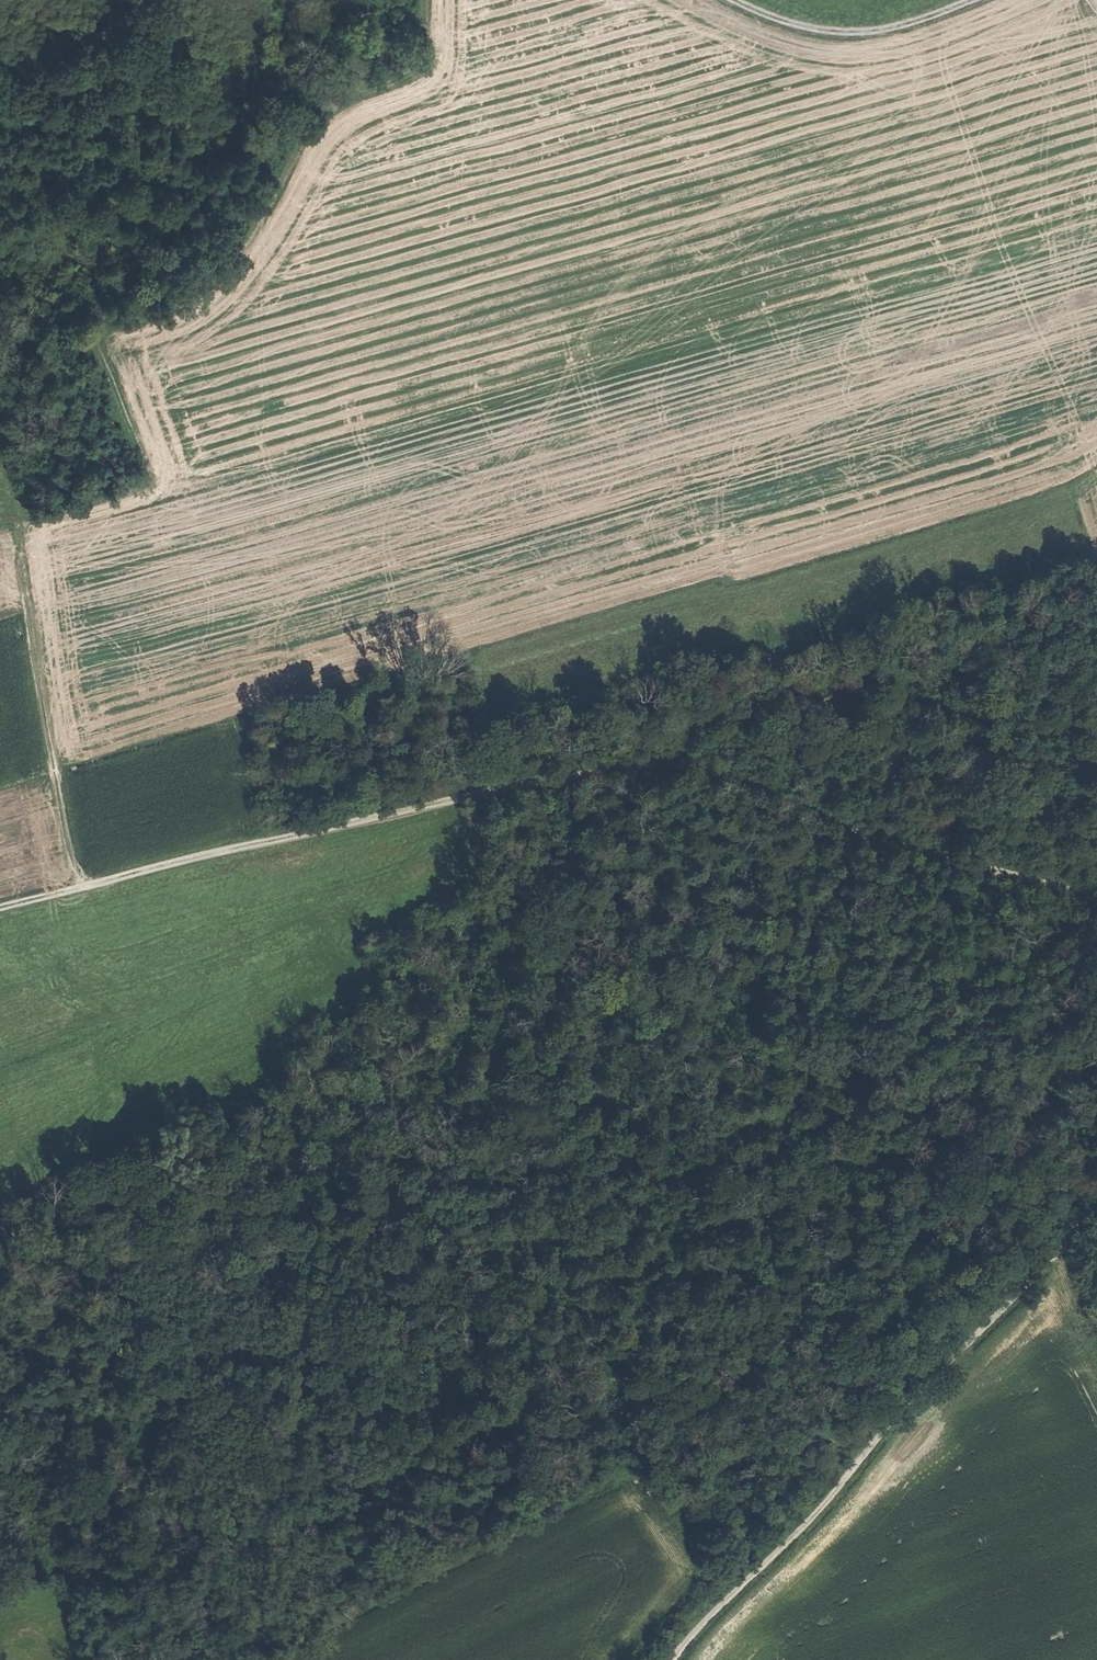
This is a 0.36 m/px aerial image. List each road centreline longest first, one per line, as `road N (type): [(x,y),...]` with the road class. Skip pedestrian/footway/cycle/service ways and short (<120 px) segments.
road 1 (track): [(0,905),(224,847),(623,765),(693,769),(846,835),(1096,898)]
road 2 (track): [(426,0),(430,40),(405,68),(332,106),(248,247),(186,305),(112,349),(144,482),(19,529),(48,763),(81,885)]
road 3 (track): [(1096,1214),(957,1352),(788,1546),(673,1659)]
road 4 (track): [(738,0),(779,20),(851,34),(937,17),(976,0)]

